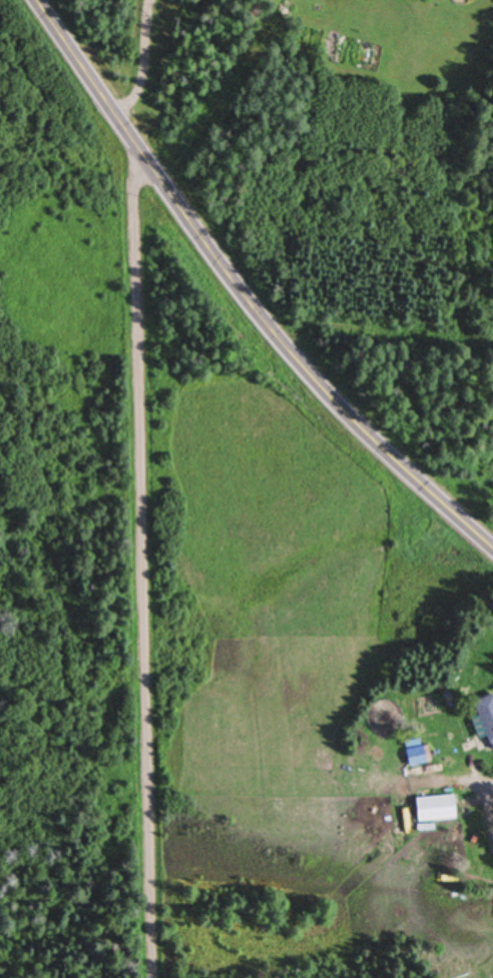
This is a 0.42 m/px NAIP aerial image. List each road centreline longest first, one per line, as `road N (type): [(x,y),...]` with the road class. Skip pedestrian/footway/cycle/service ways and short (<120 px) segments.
road 1 (residential): [(134,138),(150,977)]
road 2 (tertiary): [(39,0),(310,375),(492,552)]

